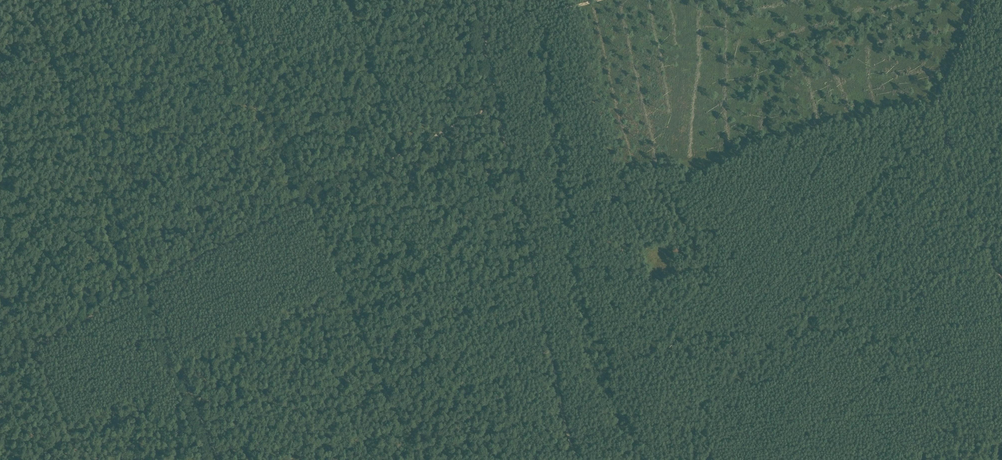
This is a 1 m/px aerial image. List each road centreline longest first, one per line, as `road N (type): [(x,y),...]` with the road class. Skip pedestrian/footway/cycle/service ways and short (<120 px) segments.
road 1 (track): [(576,459),(473,0)]
road 2 (track): [(495,103),(147,287)]
road 3 (track): [(0,364),(147,287),(219,459)]
road 4 (track): [(972,0),(938,97),(963,191),(1001,287)]
road 5 (track): [(309,201),(419,459)]
road 6 (track): [(481,33),(516,8),(597,0)]
road 7 (track): [(32,347),(80,459)]

